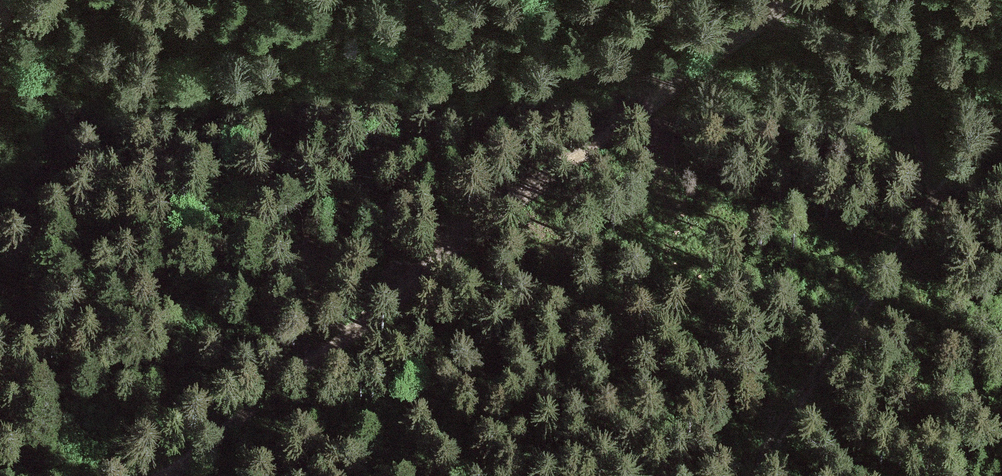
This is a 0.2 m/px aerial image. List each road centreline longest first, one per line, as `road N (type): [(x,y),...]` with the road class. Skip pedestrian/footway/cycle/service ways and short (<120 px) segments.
road 1 (track): [(149,475),(509,209),(719,73),(859,0)]
road 2 (track): [(1001,122),(945,176),(753,475)]

